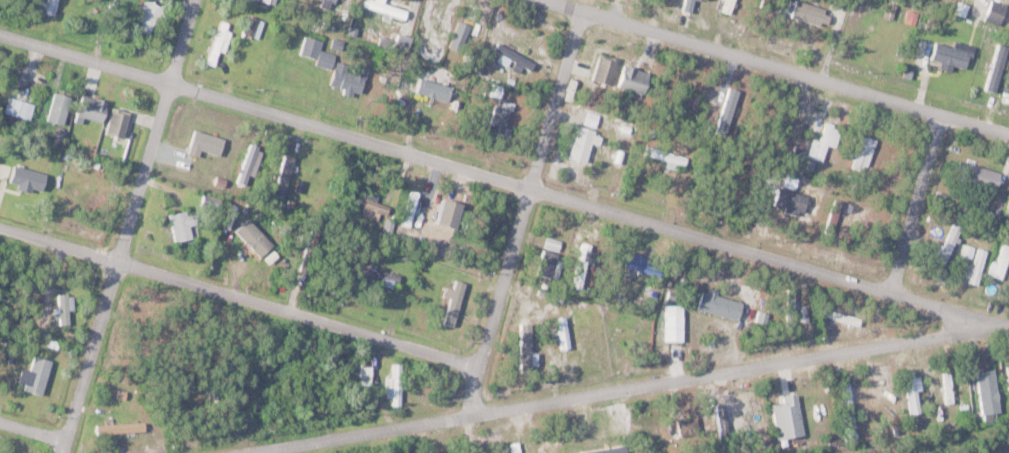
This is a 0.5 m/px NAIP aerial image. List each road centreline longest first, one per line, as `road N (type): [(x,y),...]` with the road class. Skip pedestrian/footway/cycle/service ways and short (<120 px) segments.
road 1 (residential): [(1002,327),(0,35)]
road 2 (residential): [(258,452),(1008,327)]
road 3 (residential): [(480,367),(0,230)]
road 4 (residential): [(538,0),(1008,136)]
road 5 (residential): [(61,452),(191,0)]
road 6 (residential): [(464,417),(579,12)]
road 7 (residential): [(889,292),(940,116)]

